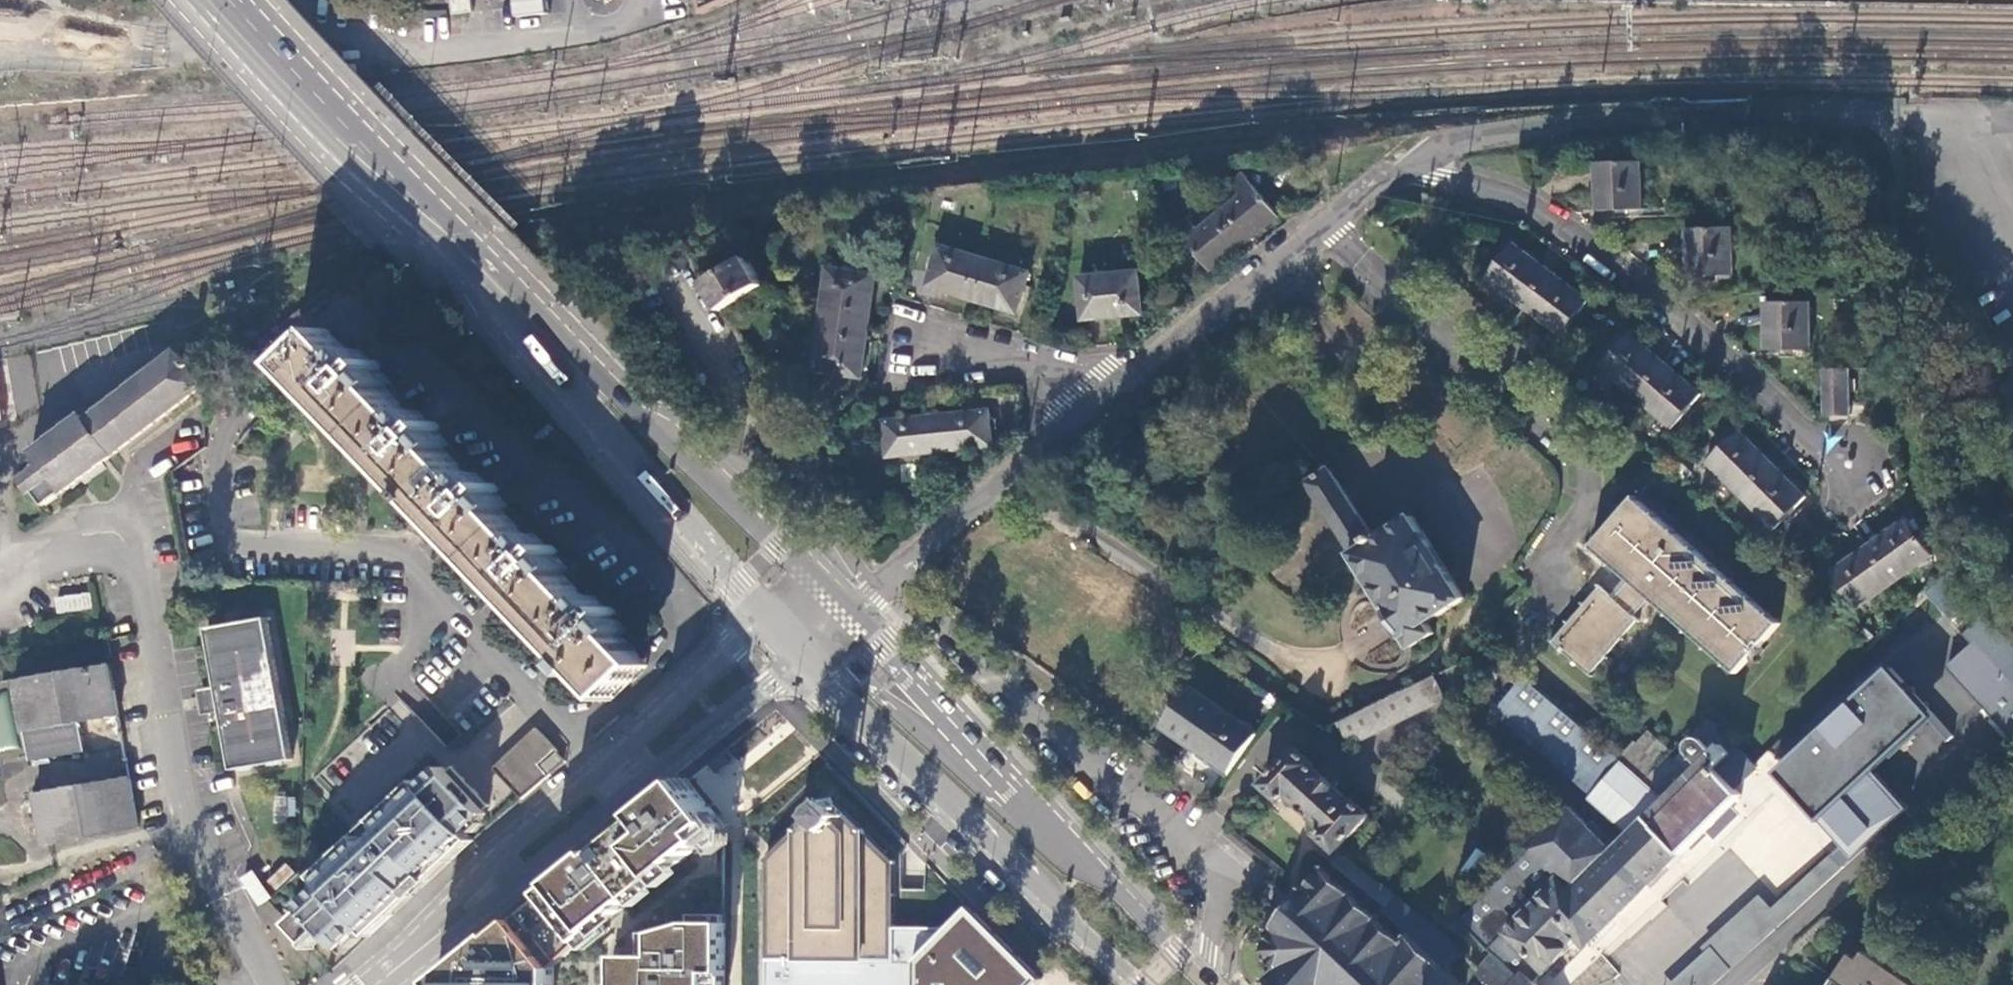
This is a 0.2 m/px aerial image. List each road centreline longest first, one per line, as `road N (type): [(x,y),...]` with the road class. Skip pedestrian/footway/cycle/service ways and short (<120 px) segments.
road 1 (primary): [(859,611),(643,405),(256,0)]
road 2 (primary): [(195,0),(593,413),(769,621)]
road 3 (residential): [(1844,465),(1529,198),(1409,166)]
road 4 (unclassified): [(1884,112),(1581,121),(1441,140),(1409,166)]
road 5 (primary): [(802,658),(1140,984)]
road 6 (residential): [(437,933),(802,658)]
road 7 (residential): [(769,621),(607,765),(437,933)]
road 8 (unclassified): [(1118,889),(1061,859),(826,638)]
road 9 (primary): [(1118,889),(859,611)]
road 10 (unclassified): [(1409,166),(1270,275),(1114,377)]
road 11 (unclassified): [(1114,377),(859,611)]
road 12 (residential): [(1114,377),(948,346),(904,369)]
road 13 (primary): [(1216,984),(1118,889)]

